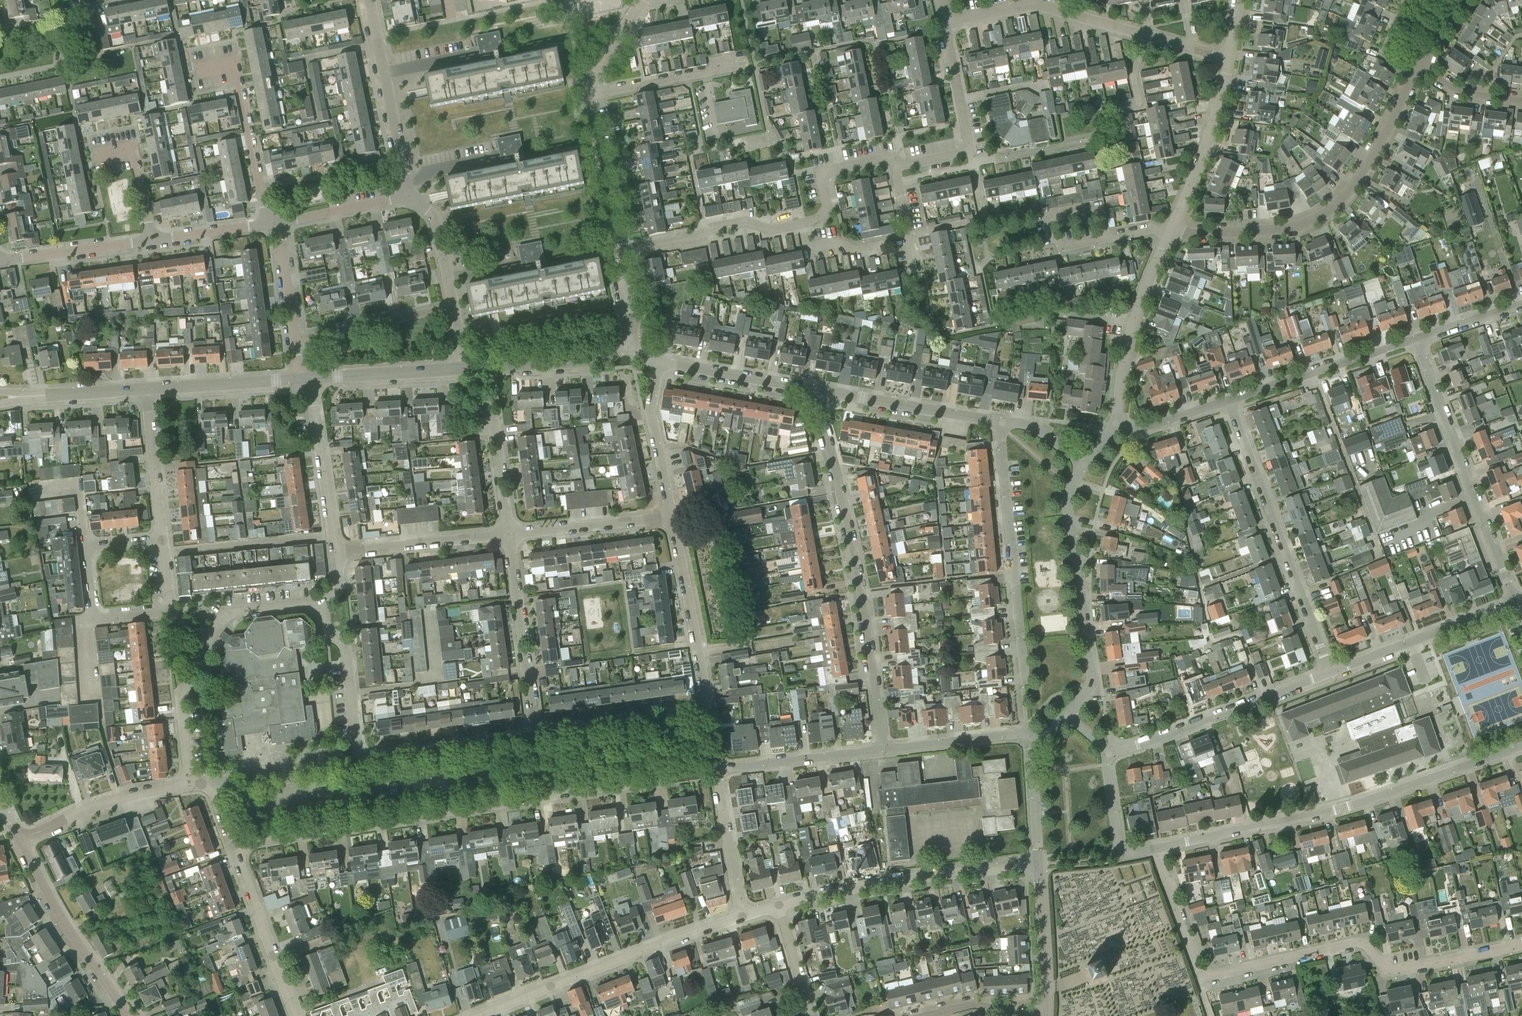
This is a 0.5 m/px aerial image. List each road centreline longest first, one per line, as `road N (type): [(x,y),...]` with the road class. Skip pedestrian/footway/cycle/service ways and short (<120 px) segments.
road 1 (residential): [(233,843),(649,779),(685,742)]
road 2 (residential): [(1155,848),(1342,809),(1521,747)]
road 3 (residential): [(883,751),(862,590),(819,390)]
road 4 (residential): [(537,736),(365,761),(355,739),(347,645),(324,632),(323,605)]
road 5 (residential): [(1197,979),(1357,943),(1395,971),(1521,943)]
road 6 (residential): [(1169,232),(1261,232),(1318,218),(1351,191),(1411,77)]
road 7 (residential): [(1328,672),(1229,400)]
road 8 (residential): [(476,1015),(743,916)]
road 9 (residential): [(1515,602),(1417,338)]
road 10 (unclassified): [(1066,715),(1092,683),(1067,496),(1084,464)]
road 11 (residential): [(1023,685),(1000,420)]
road 12 (residential): [(778,905),(1038,864)]
road 13 (residential): [(1105,756),(1328,672)]
road 14 (residential): [(685,742),(706,706),(672,513)]
road 15 (residential): [(173,613),(94,618),(88,548),(165,540)]
road 16 (residential): [(1147,37),(1035,4),(945,24)]
road 17 (residential): [(266,224),(233,63),(194,71)]
road 18 (residential): [(537,736),(508,534)]
road 19 (unclassified): [(125,1015),(57,914),(21,840)]
road 20 (unclassified): [(1113,423),(1123,361),(1169,232)]
road 21 (residential): [(1328,672),(1515,602)]
road 22 (unclassified): [(1229,400),(1417,338)]
road 23 (residential): [(617,253),(745,222),(768,229),(801,223)]
road 24 (unclassified): [(1169,232),(1200,161),(1229,58)]
road 25 (unclassified): [(819,390),(1000,420)]
road 26 (residential): [(296,1015),(233,843)]
road 27 (residential): [(21,840),(88,809),(190,786)]
road 28 (residential): [(335,555),(310,379)]
road 29 (residential): [(335,555),(508,534)]
road 30 (residential): [(586,96),(754,64)]
road 31 (unclassified): [(465,369),(602,358),(630,347)]
road 32 (residential): [(508,534),(672,513)]
road 33 (residential): [(719,768),(883,751)]
road 34 (unclassified): [(660,361),(819,390)]
road 35 (residential): [(295,340),(453,307)]
road 36 (unclassified): [(617,253),(586,96)]
road 37 (unclassified): [(310,379),(465,369)]
road 38 (residential): [(672,513),(651,412),(660,361)]
road 39 (unclassified): [(146,387),(300,379)]
road 40 (residential): [(165,540),(146,387)]
road 41 (residential): [(685,742),(642,723),(537,736)]
road 42 (residential): [(1,257),(152,240)]
road 43 (residential): [(190,786),(180,695),(207,664),(206,645)]
road 44 (unclassified): [(1044,1015),(1038,864)]
road 45 (residential): [(743,916),(719,768)]
road 46 (residential): [(883,751),(1028,734)]
road 47 (residential): [(508,534),(496,394)]
road 48 (residential): [(801,223),(818,220),(827,207),(823,173),(895,161)]
road 49 (residential): [(1197,979),(1155,848)]
road 50 (residential): [(279,225),(409,196)]
road 51 (residential): [(152,240),(132,150),(93,158)]
road 52 (residential): [(206,645),(229,616),(323,605)]
road 53 (residential): [(970,152),(945,24)]
road 54 (residential): [(1105,240),(1060,248),(1053,239),(1054,215),(1098,207)]
road 55 (unclassified): [(1038,864),(1033,753),(1040,745)]
road 56 (unclassified): [(1113,423),(1142,429),(1229,400)]

